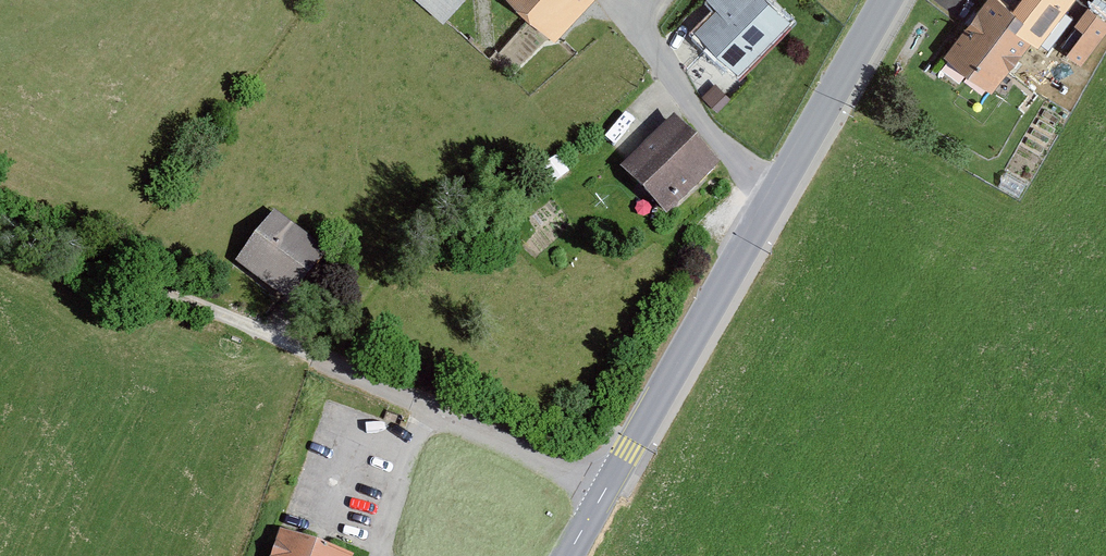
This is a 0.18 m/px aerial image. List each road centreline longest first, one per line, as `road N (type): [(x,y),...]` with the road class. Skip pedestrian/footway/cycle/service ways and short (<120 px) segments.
road 1 (secondary): [(608,496),(894,0)]
road 2 (residential): [(608,496),(184,301)]
road 3 (track): [(0,217),(184,301)]

